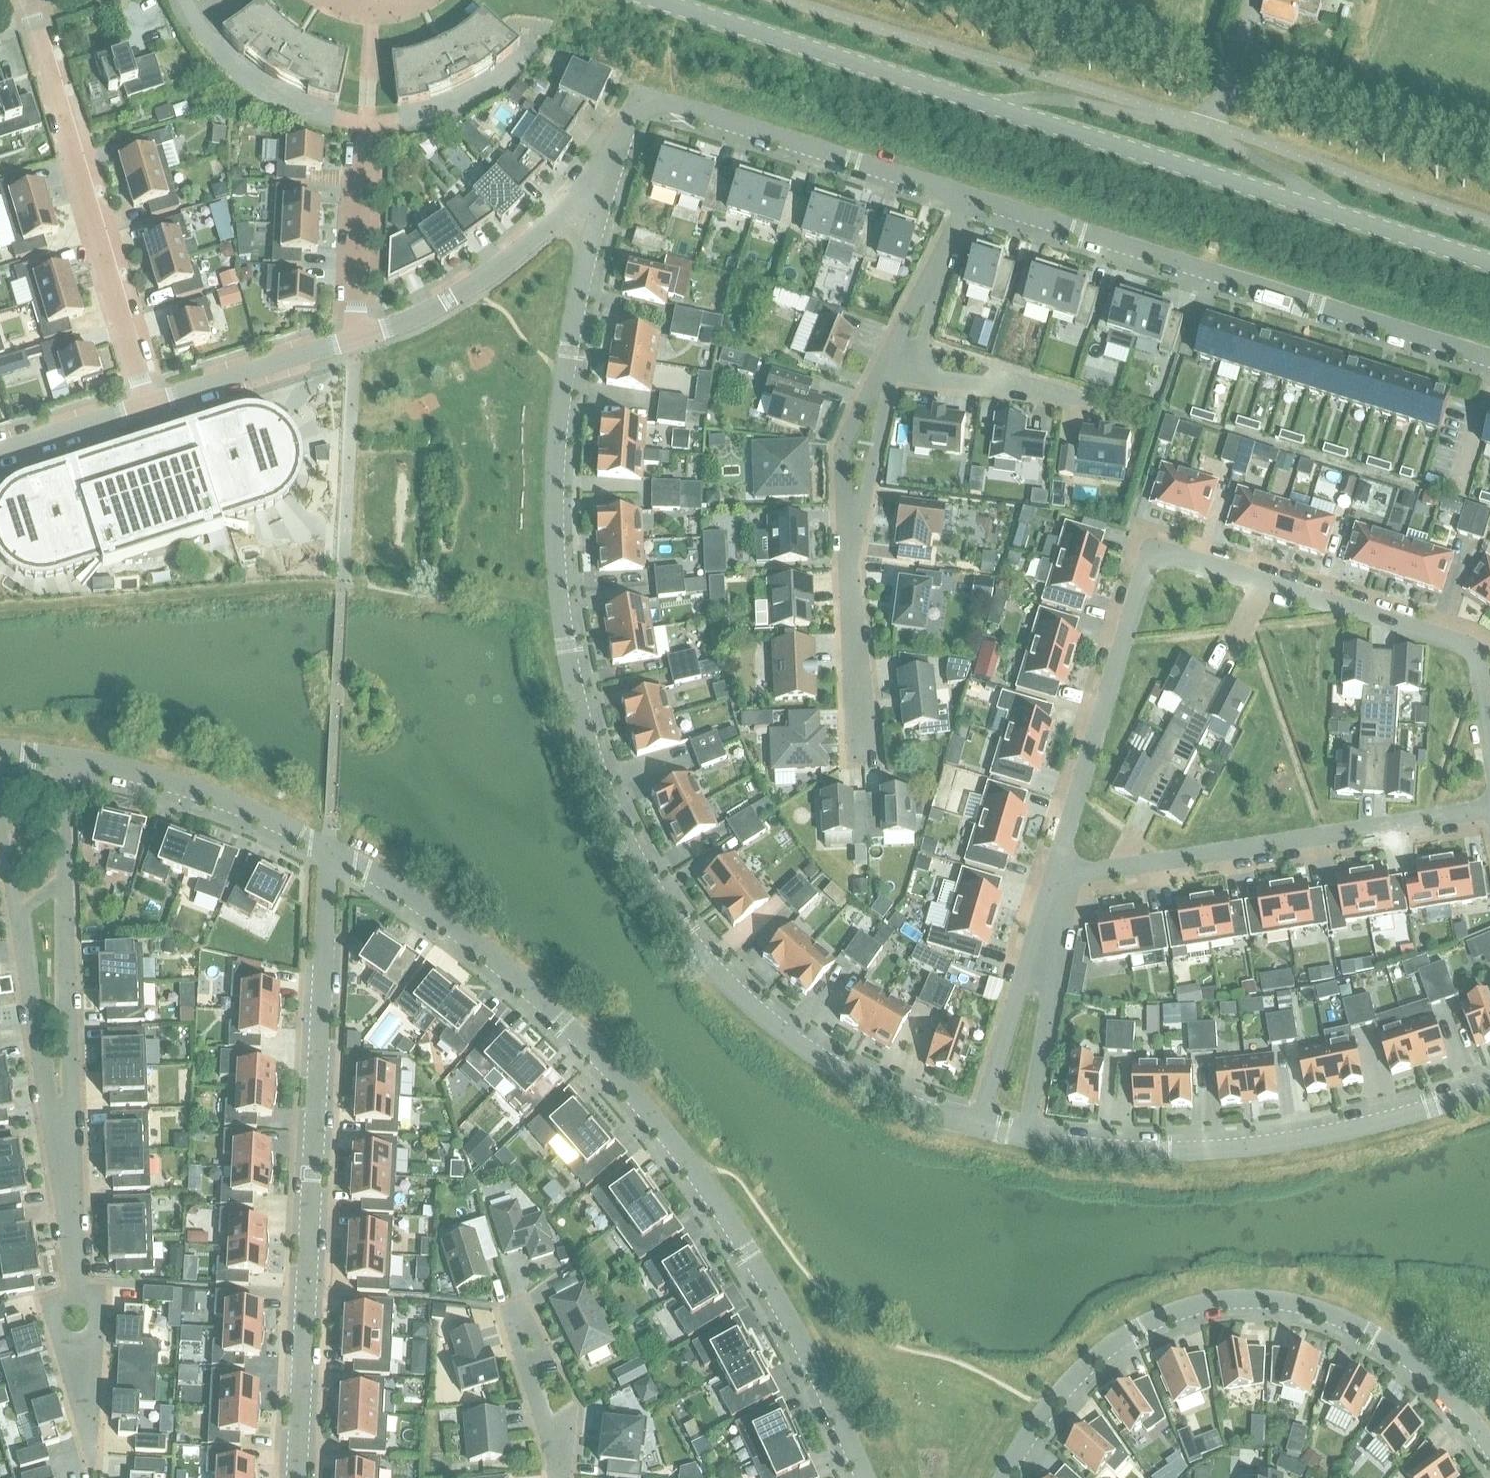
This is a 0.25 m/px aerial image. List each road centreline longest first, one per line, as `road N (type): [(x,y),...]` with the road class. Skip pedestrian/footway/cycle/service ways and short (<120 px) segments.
road 1 (residential): [(589,193),(593,236),(554,464),(557,578),(573,697),(621,832),(680,929),(783,1034),(905,1105),(977,1126)]
road 2 (tertiary): [(1489,267),(651,0)]
road 3 (residential): [(866,1477),(799,1342),(718,1206),(565,1025),(416,907),(325,855)]
road 4 (residential): [(1062,875),(1077,794),(1151,554),(1466,644),(1479,657),(1489,728)]
road 5 (residential): [(293,1477),(325,855)]
road 6 (residential): [(1008,1477),(1033,1417),(1110,1346),(1173,1312),(1245,1302),(1324,1315),(1403,1361),(1489,1459)]
road 7 (residential): [(964,199),(1489,356)]
road 8 (residential): [(1026,1138),(1165,1151),(1291,1144),(1489,1087)]
road 9 (residential): [(589,193),(639,106),(655,100),(964,199)]
road 10 (residential): [(1062,875),(1489,818)]
road 11 (residential): [(146,404),(25,0)]
road 12 (residential): [(74,1290),(52,1312),(85,1447),(95,1445),(98,1305),(90,1296)]
road 13 (residential): [(354,338),(473,293),(589,193)]
road 14 (residential): [(325,855),(213,798),(63,765)]
road 15 (residential): [(146,404),(354,338)]
road 16 (residential): [(354,338),(364,126)]
road 17 (residential): [(849,557),(858,765)]
road 18 (residential): [(556,1477),(501,1306),(524,1298)]
road 19 (residential): [(886,372),(838,448),(849,557)]
road 20 (residential): [(886,372),(849,557)]
road 21 (residential): [(1086,403),(912,377)]
road 22 (residential): [(1026,1138),(1049,1000),(1037,978)]
road 23 (residential): [(977,1126),(1017,994),(1037,978)]
road 24 (residential): [(62,1127),(74,1290)]
road 25 (residential): [(0,451),(146,404)]
road 26 (residential): [(62,885),(70,1013)]
road 27 (residential): [(940,264),(886,372)]

